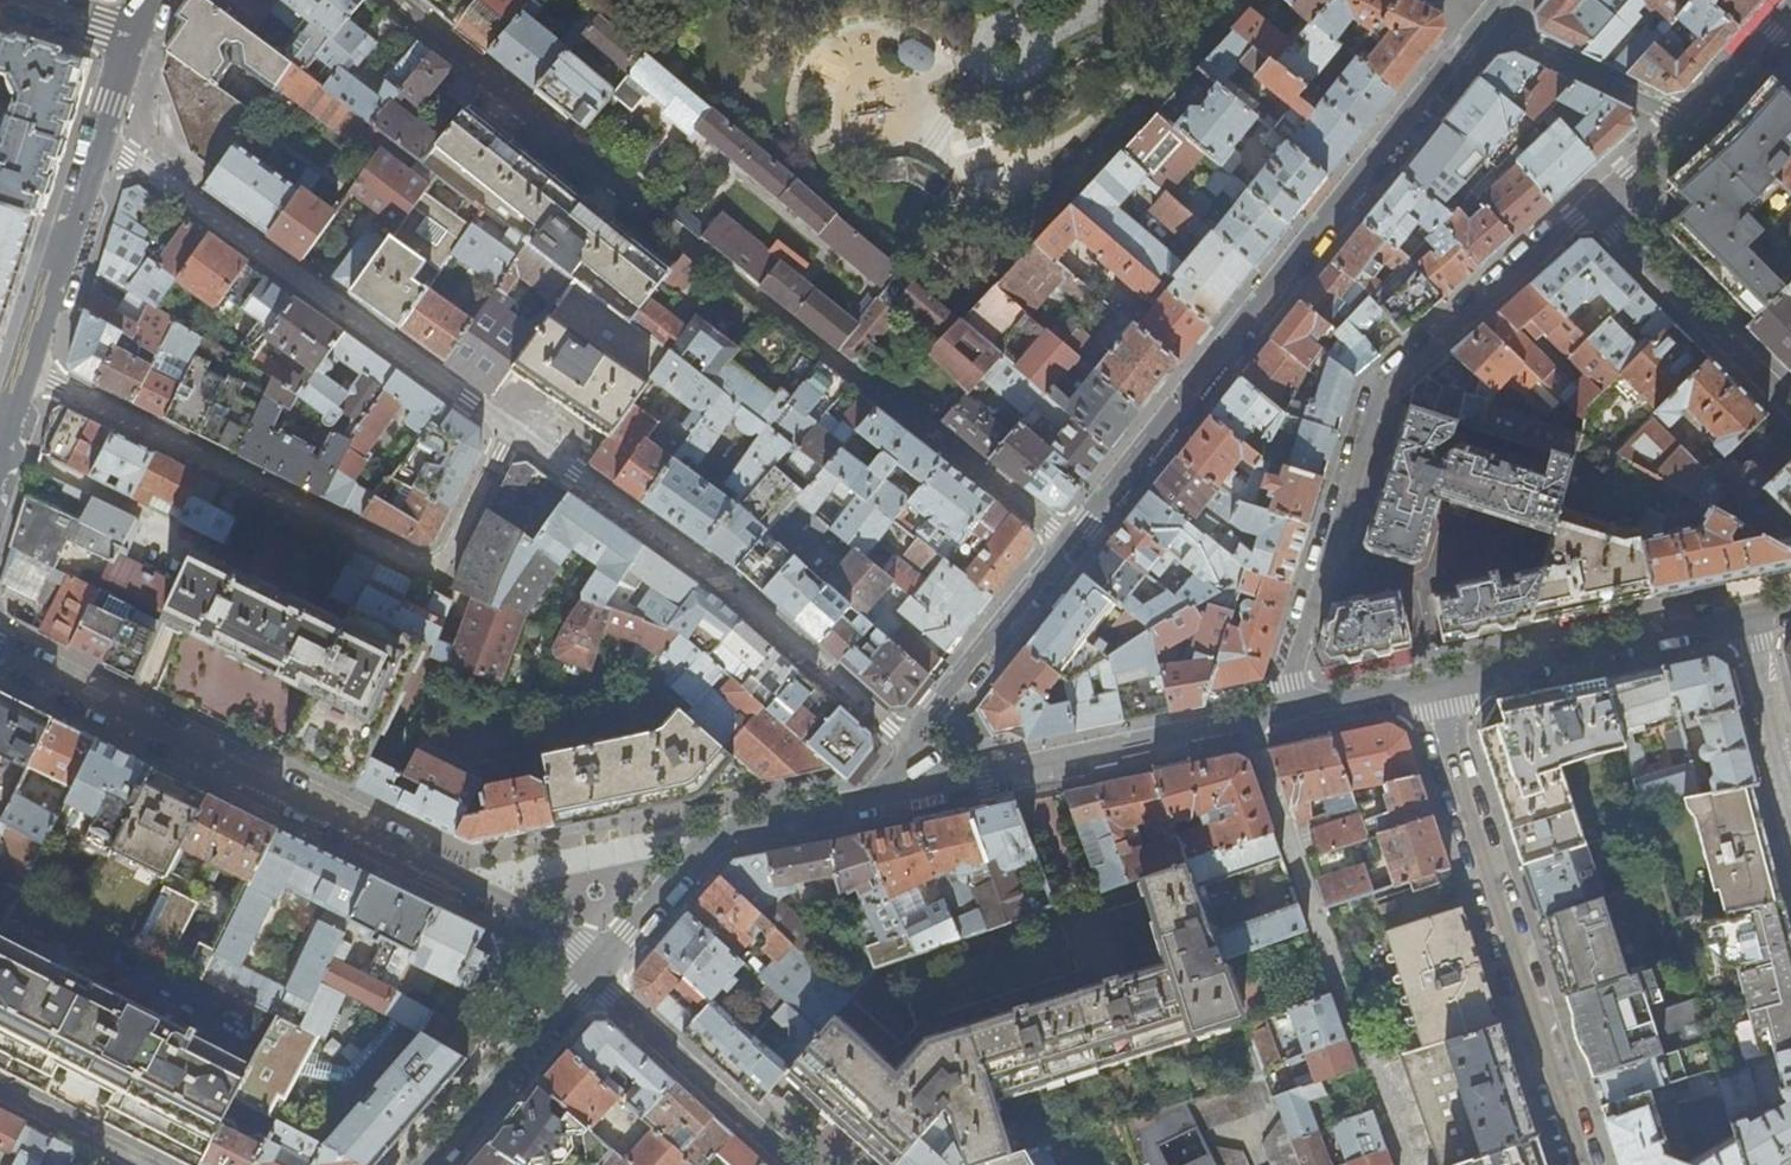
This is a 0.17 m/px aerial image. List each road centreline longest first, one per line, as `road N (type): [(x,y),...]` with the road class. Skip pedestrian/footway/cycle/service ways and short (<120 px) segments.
road 1 (residential): [(398,0),(553,126),(573,151),(1069,543)]
road 2 (residential): [(594,973),(555,939),(458,882),(0,654)]
road 3 (residential): [(1069,543),(1488,21)]
road 4 (residential): [(1593,205),(1375,397),(1280,715)]
road 5 (residential): [(30,372),(427,567),(445,560),(514,431)]
road 6 (residential): [(514,431),(103,138)]
road 7 (residential): [(908,743),(716,575),(514,431)]
road 8 (residential): [(1583,1164),(1430,685)]
road 9 (residential): [(1248,721),(1407,1164)]
road 10 (residential): [(594,973),(720,833),(918,791)]
road 11 (residential): [(918,791),(1248,721)]
road 12 (residential): [(1430,685),(1745,616)]
road 13 (residential): [(799,1164),(594,973)]
road 14 (residential): [(1593,205),(1790,404)]
road 15 (residential): [(908,743),(1069,543)]
road 16 (residential): [(430,1164),(594,973)]
road 17 (residential): [(103,138),(30,372)]
road 18 (residential): [(1488,21),(1686,121)]
road 19 (residential): [(1745,616),(1790,788)]
road 20 (residential): [(0,1089),(147,1164)]
road 21 (residential): [(1280,715),(1430,685)]
road 22 (residential): [(1790,13),(1686,121)]
road 23 (residential): [(1686,121),(1593,205)]
road 24 (residential): [(134,37),(18,0)]

